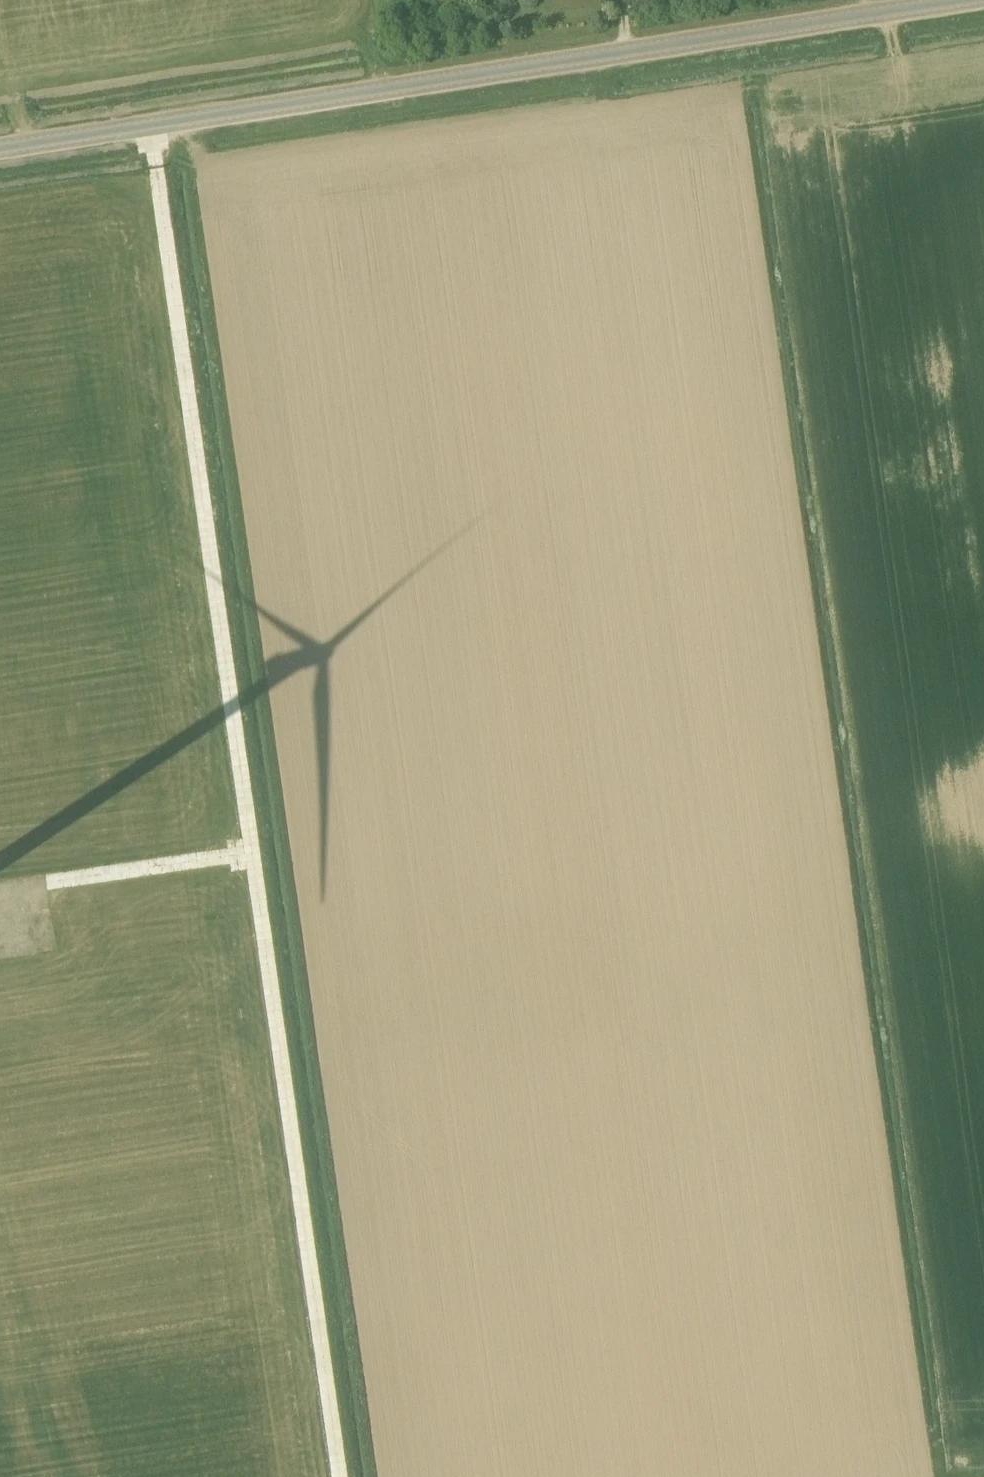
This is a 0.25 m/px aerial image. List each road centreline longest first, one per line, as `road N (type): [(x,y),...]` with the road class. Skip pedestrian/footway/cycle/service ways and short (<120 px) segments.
road 1 (tertiary): [(0,150),(967,0)]

